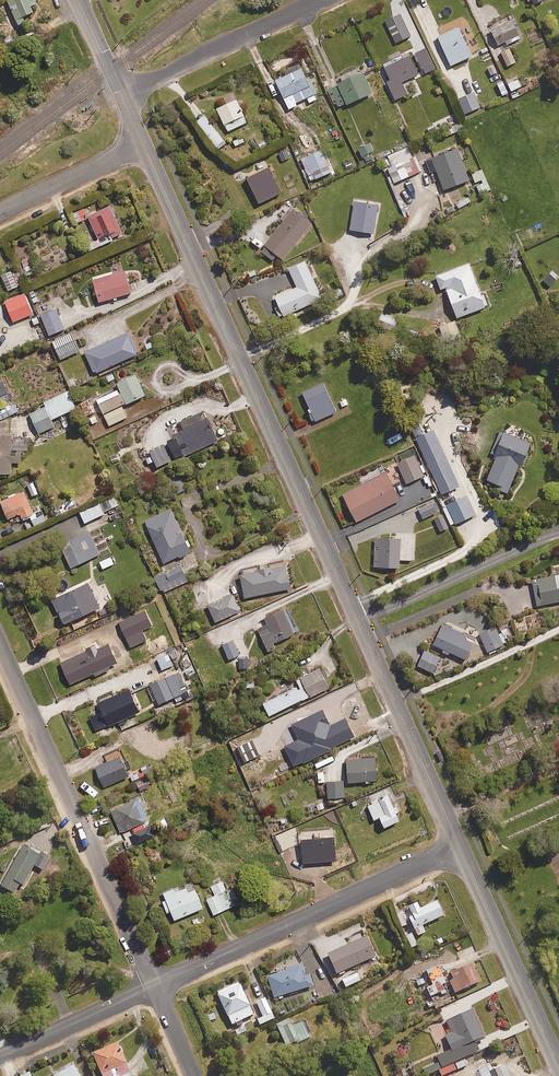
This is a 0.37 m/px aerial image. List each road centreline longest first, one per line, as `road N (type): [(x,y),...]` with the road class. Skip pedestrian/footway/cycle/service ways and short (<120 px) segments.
road 1 (residential): [(460,846),(144,145)]
road 2 (residential): [(0,646),(154,987)]
road 3 (residential): [(154,987),(460,846)]
road 4 (residential): [(558,1066),(460,846)]
road 5 (residential): [(121,95),(326,0)]
road 6 (residential): [(0,1056),(154,987)]
road 7 (residential): [(144,145),(0,213)]

